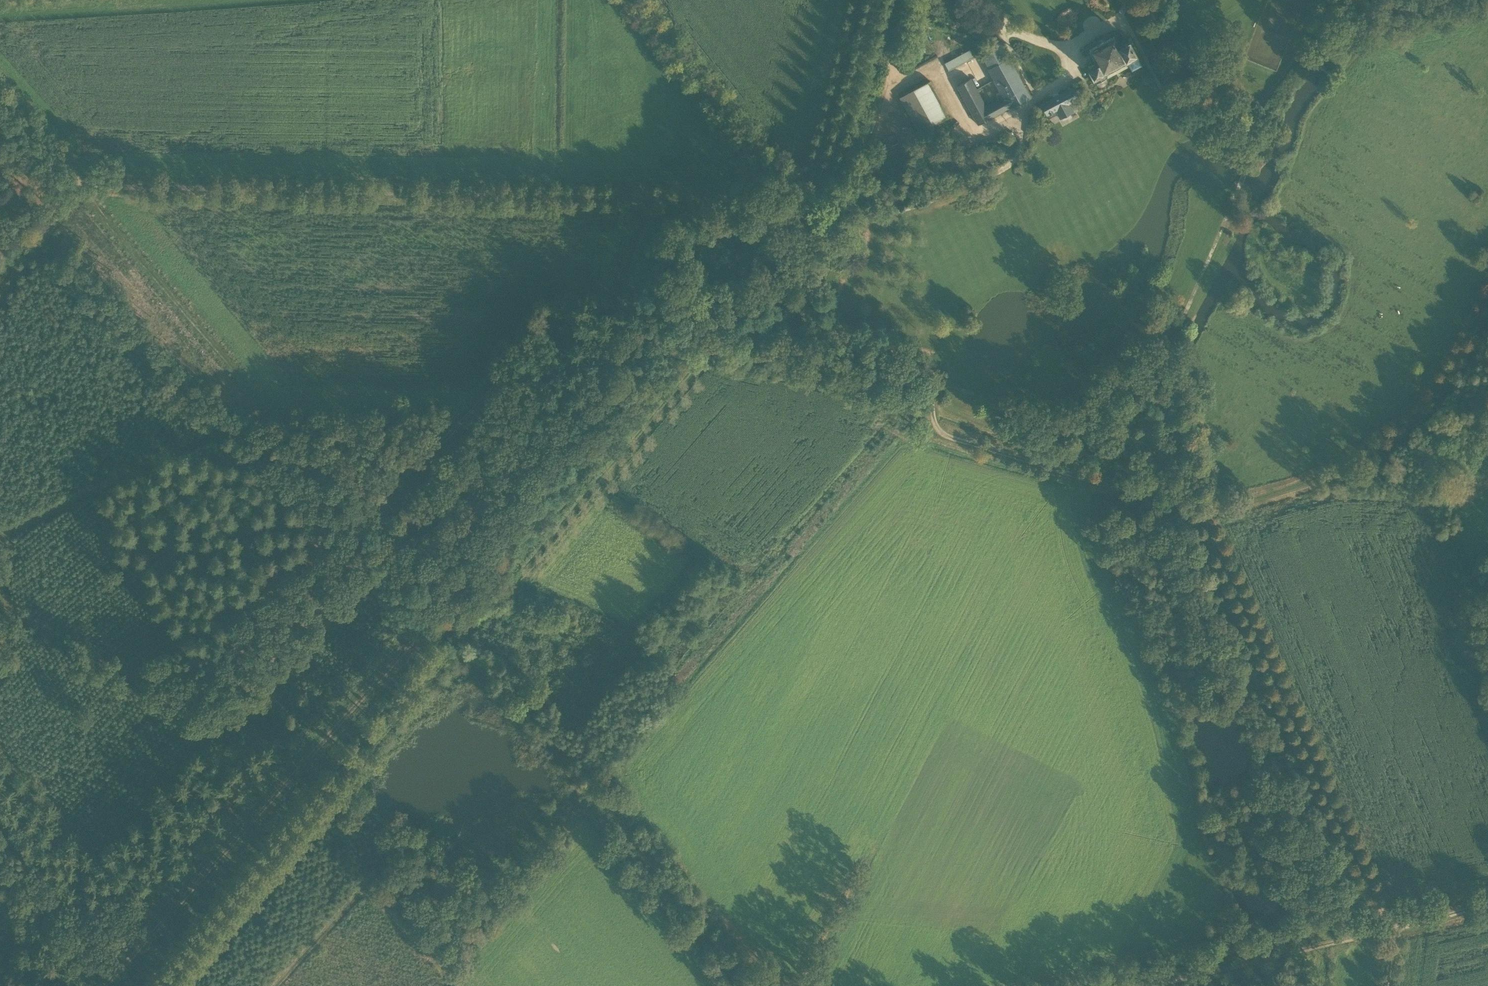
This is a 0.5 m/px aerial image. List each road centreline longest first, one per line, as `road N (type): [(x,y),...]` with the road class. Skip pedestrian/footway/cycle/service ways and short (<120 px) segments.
road 1 (track): [(827,206),(342,785),(338,799),(400,836),(402,852),(276,985)]
road 2 (track): [(841,209),(816,308),(927,386),(939,431),(1213,509),(1326,488),(1380,459),(1408,427),(1487,294)]
road 3 (track): [(0,95),(78,186),(810,201)]
road 4 (track): [(105,985),(418,631),(412,590),(367,535),(393,487)]
road 5 (track): [(0,588),(1,607),(301,769)]
road 6 (track): [(1487,905),(1147,985)]
road 7 (track): [(78,186),(254,396)]
road 8 (track): [(629,0),(797,199)]
road 9 (track): [(835,208),(876,135),(907,0)]
road 10 (track): [(892,87),(930,68),(969,145),(1027,113)]
road 11 (track): [(367,535),(266,427),(254,396)]
road 12 (track): [(78,186),(0,292)]

